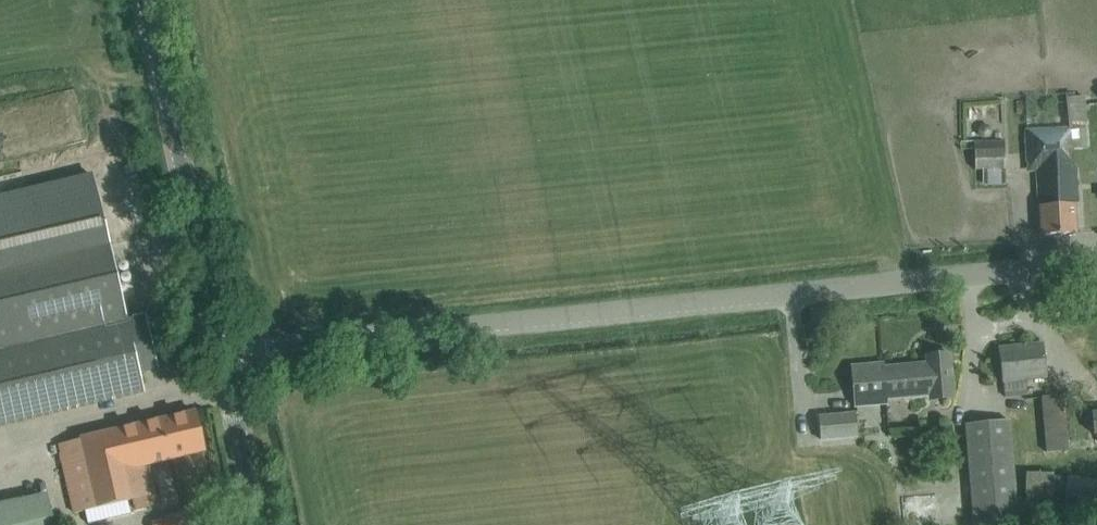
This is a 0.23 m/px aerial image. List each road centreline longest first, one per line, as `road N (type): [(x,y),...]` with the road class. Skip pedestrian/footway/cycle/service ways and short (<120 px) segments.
road 1 (unclassified): [(223,352),(1096,263)]
road 2 (tertiary): [(223,352),(145,0)]
road 3 (tertiary): [(261,524),(223,352)]

